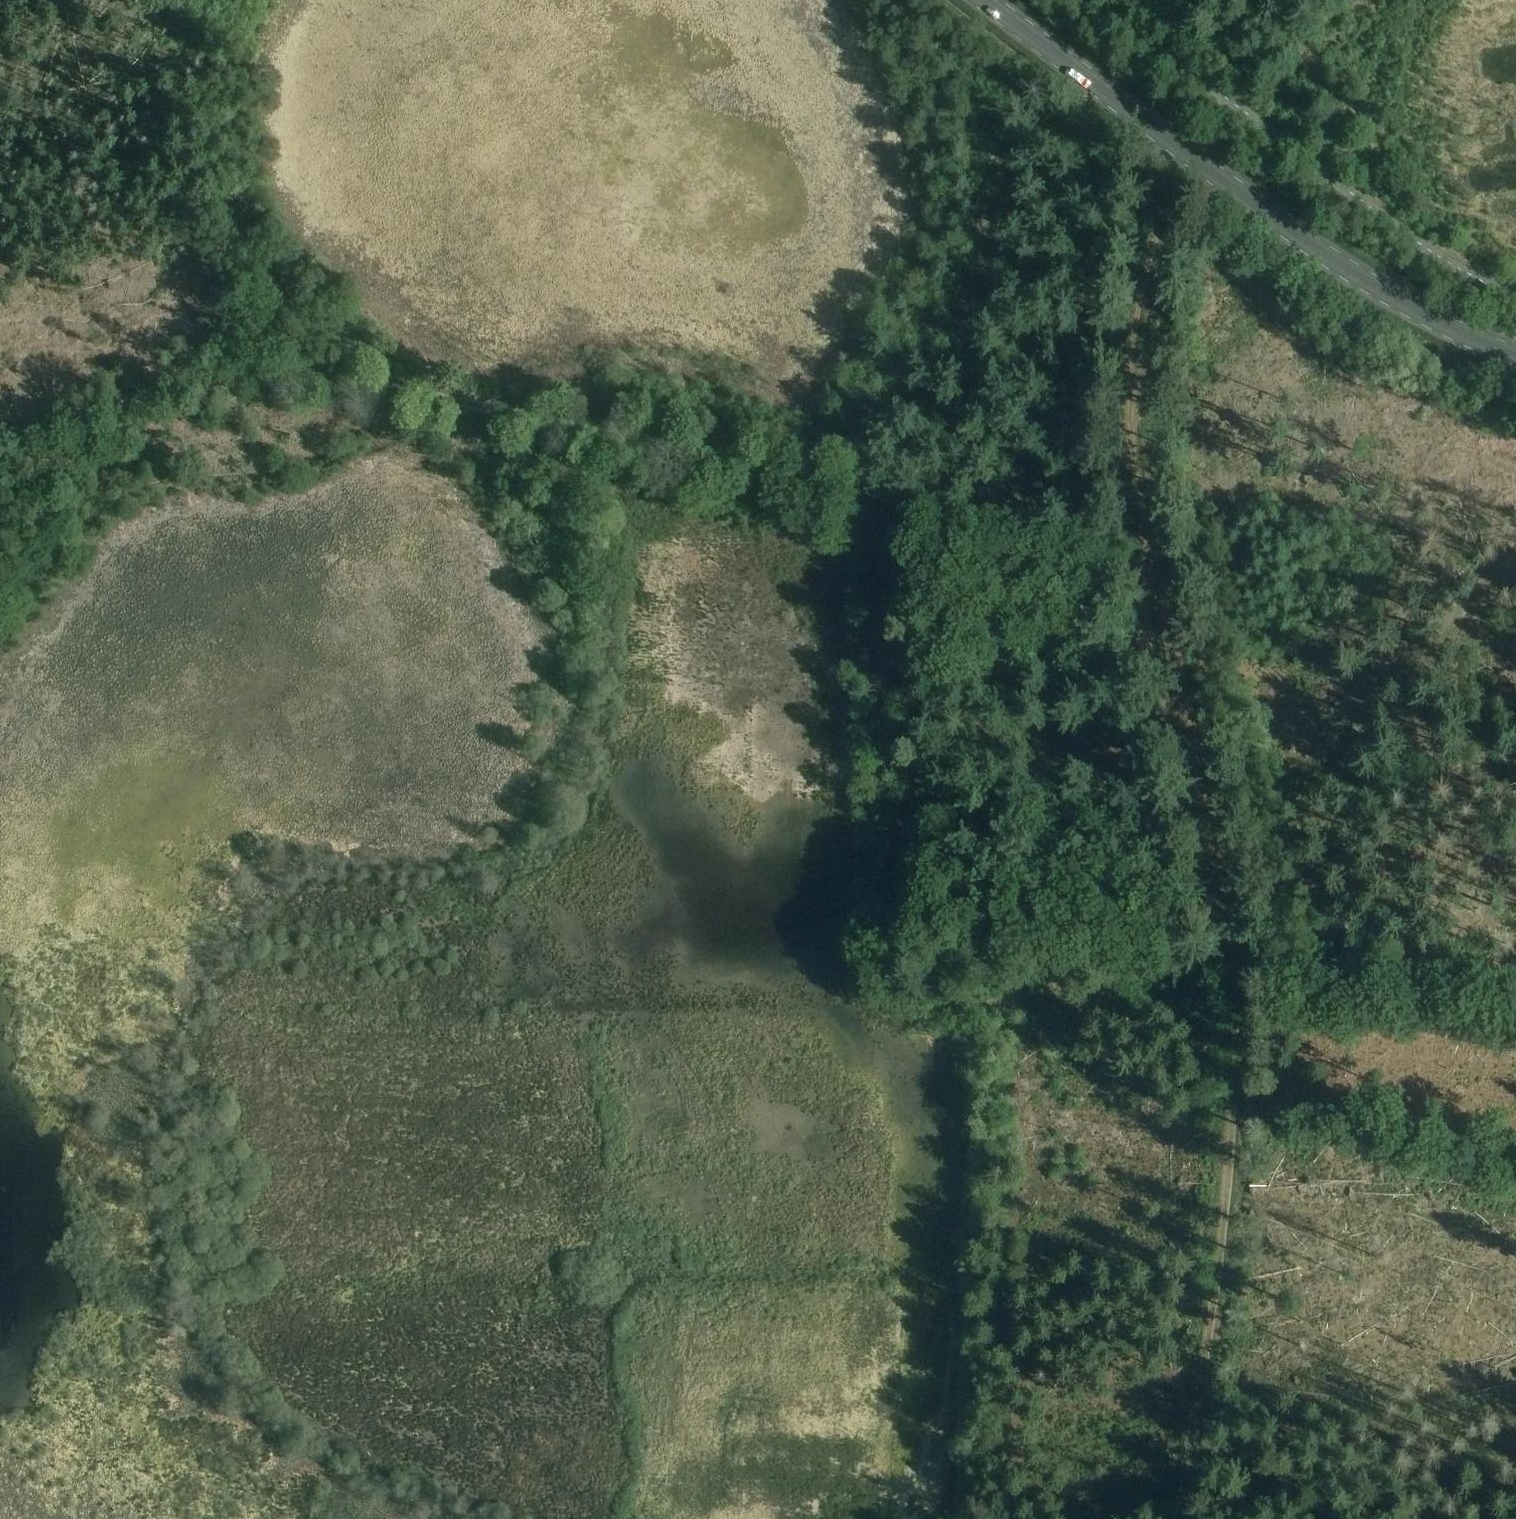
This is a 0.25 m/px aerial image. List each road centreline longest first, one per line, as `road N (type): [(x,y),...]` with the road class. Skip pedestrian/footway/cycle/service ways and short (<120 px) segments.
road 1 (track): [(1122,552),(521,415),(371,389),(325,429),(264,455),(102,496),(0,615)]
road 2 (secondary): [(1515,359),(1341,265),(983,0)]
road 3 (track): [(1177,1518),(1222,1247),(1234,955)]
road 4 (track): [(1193,71),(1157,131),(1134,241),(1122,552)]
road 5 (track): [(1234,955),(1166,620),(1156,584),(1122,552)]

